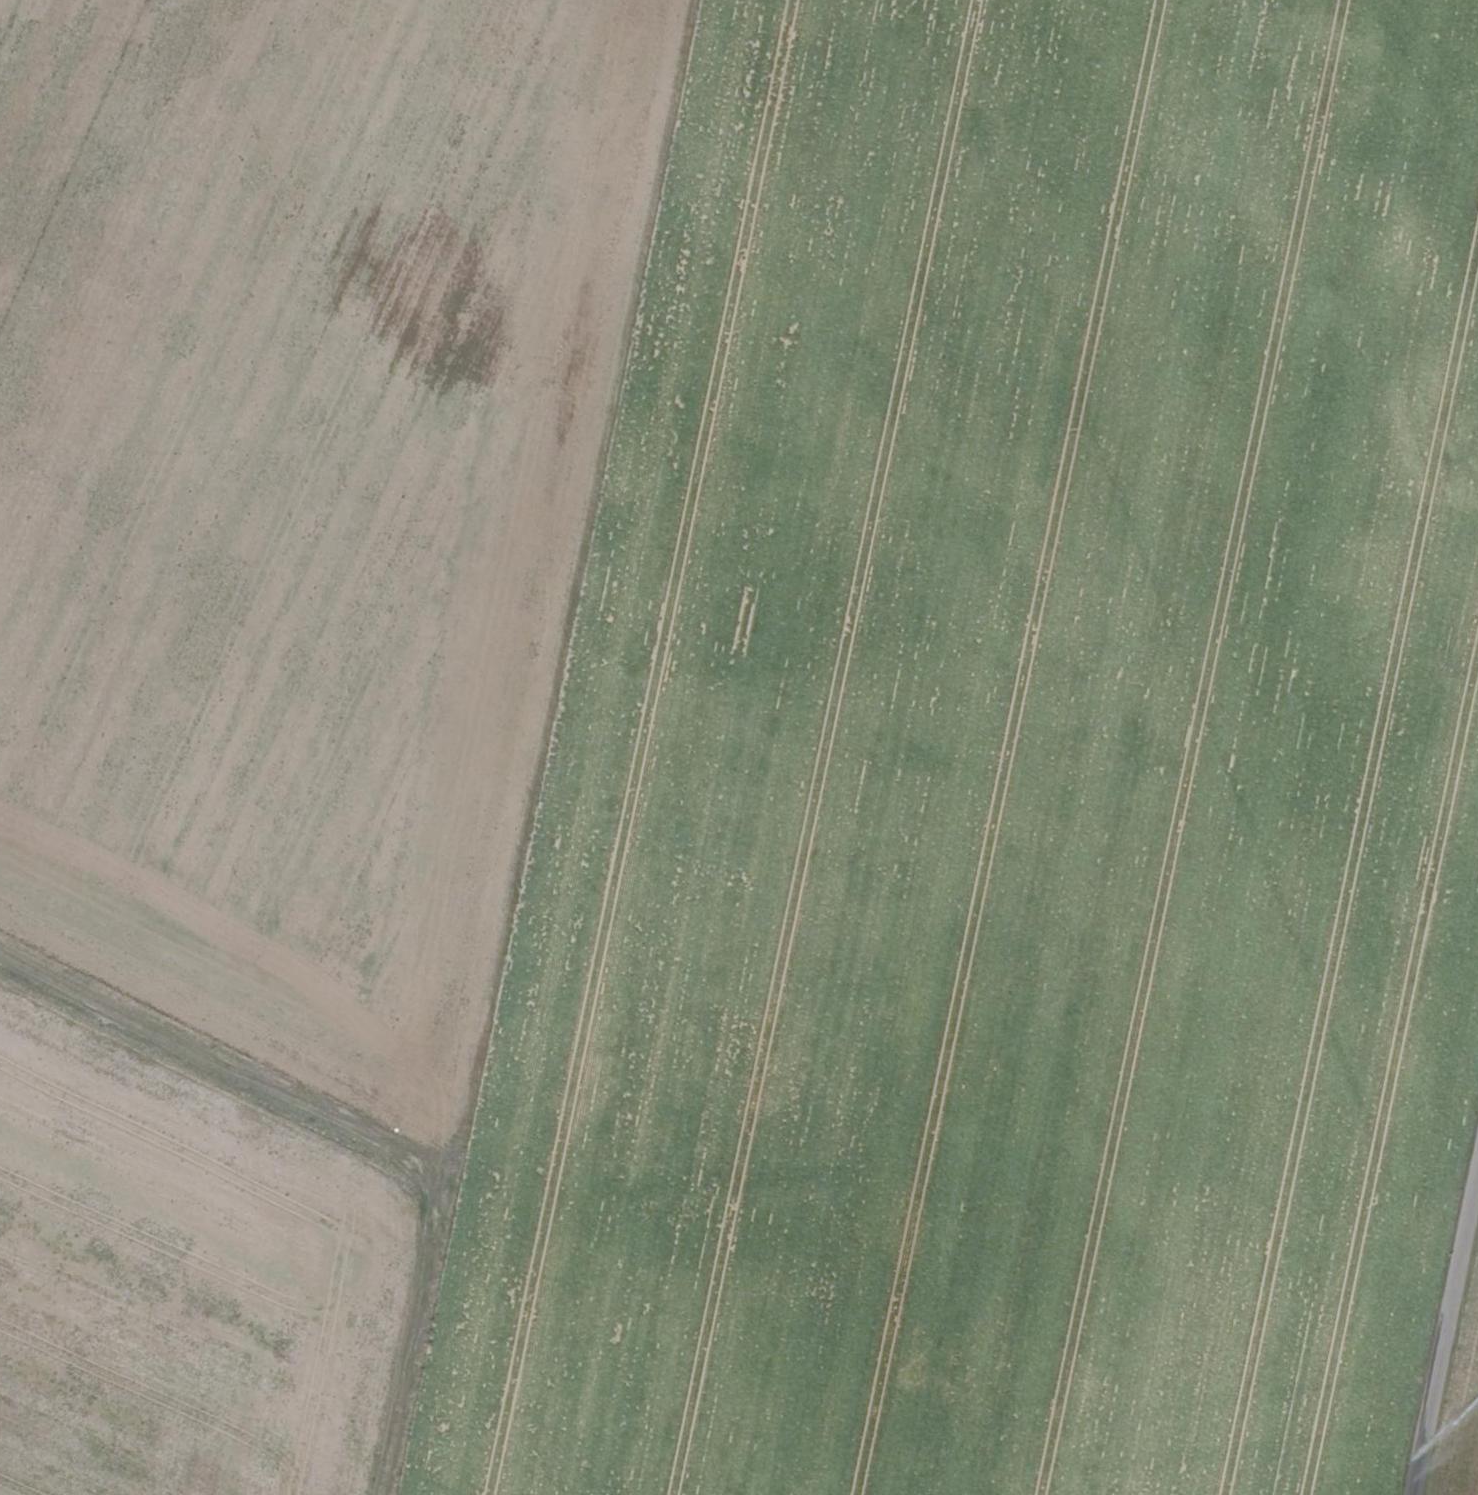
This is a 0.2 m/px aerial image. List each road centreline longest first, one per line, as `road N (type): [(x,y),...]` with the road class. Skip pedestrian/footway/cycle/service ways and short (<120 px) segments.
road 1 (track): [(0,950),(415,1160),(438,1193),(444,1224),(386,1494)]
road 2 (unclassified): [(1411,1494),(1477,1168)]

